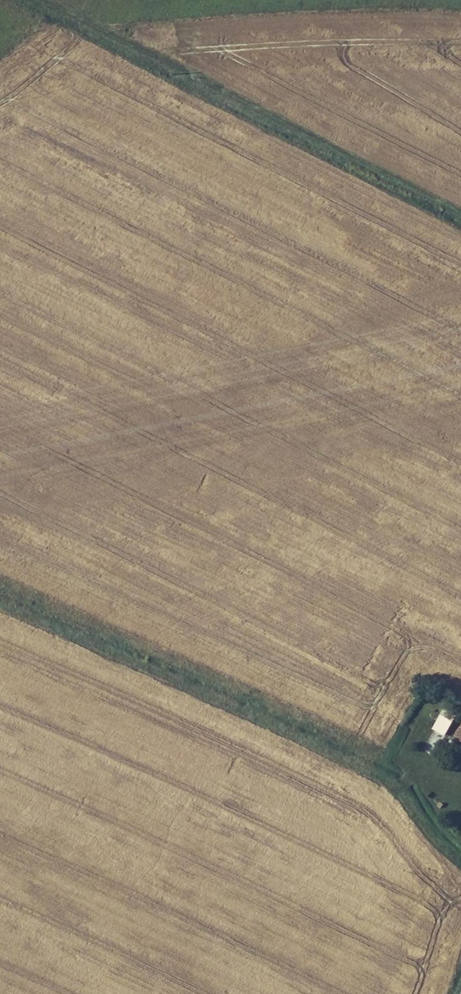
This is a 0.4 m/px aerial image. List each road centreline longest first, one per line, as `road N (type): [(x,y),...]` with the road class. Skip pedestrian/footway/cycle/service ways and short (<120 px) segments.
road 1 (track): [(460,864),(389,785),(297,731),(0,604)]
road 2 (track): [(29,0),(460,219)]

